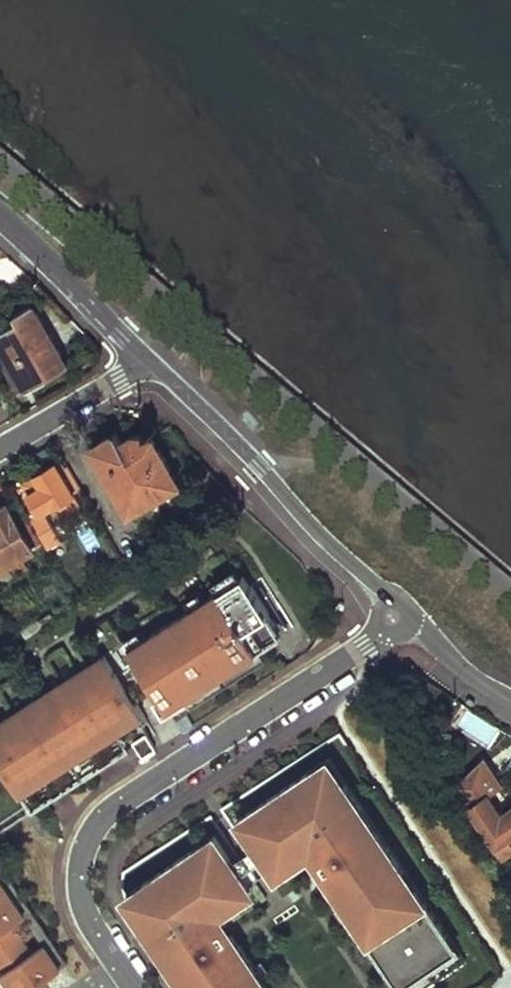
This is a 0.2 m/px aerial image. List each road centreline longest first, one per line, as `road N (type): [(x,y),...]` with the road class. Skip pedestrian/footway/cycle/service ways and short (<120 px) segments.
road 1 (residential): [(394,616),(365,647),(113,801),(86,837),(79,882),(119,964)]
road 2 (tertiary): [(394,616),(381,591),(142,361)]
road 3 (tertiary): [(142,361),(0,212)]
road 4 (residential): [(0,447),(142,361)]
road 5 (tertiary): [(510,701),(394,616)]

